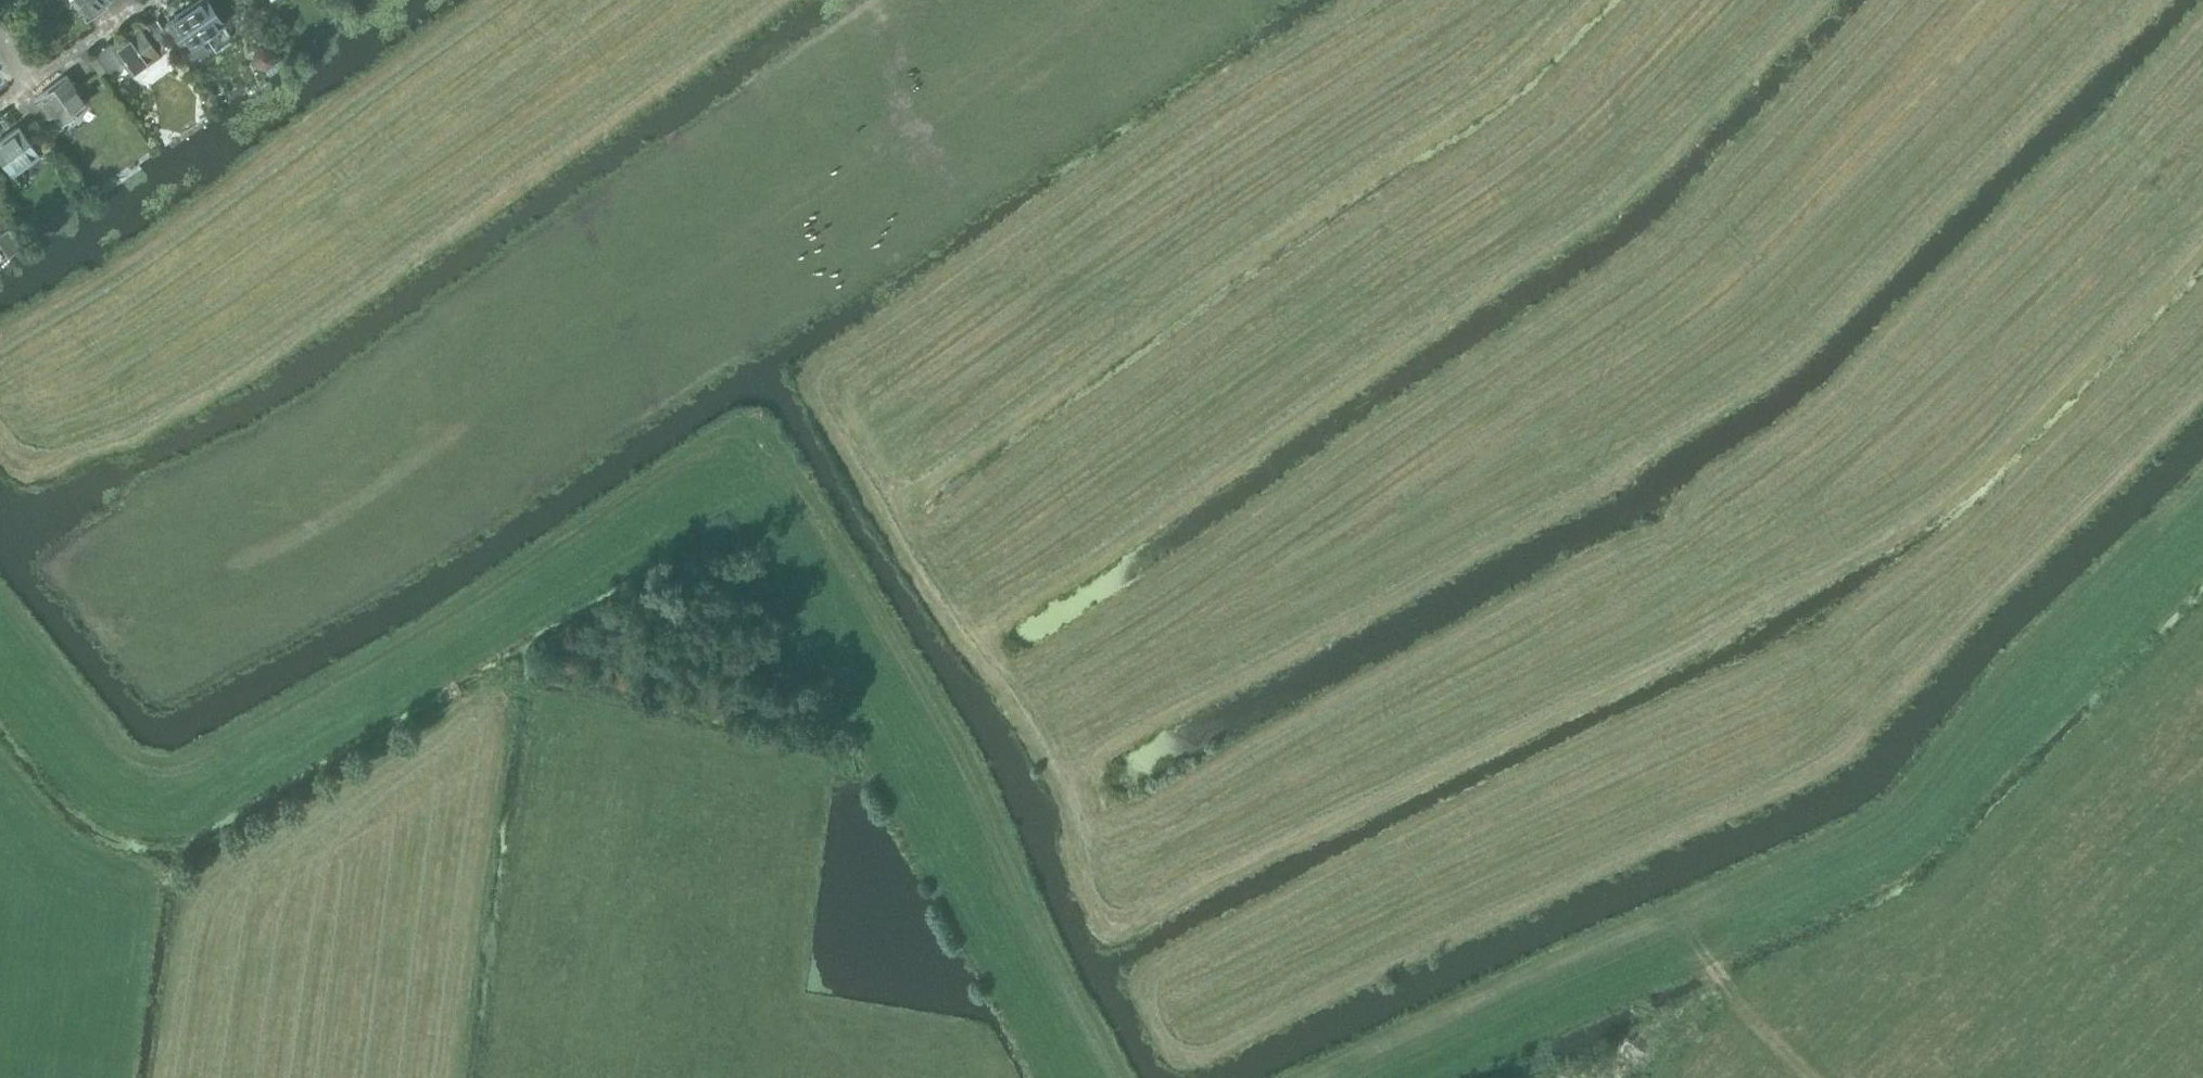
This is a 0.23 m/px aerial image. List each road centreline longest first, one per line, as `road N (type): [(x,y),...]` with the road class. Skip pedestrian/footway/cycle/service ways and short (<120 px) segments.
road 1 (track): [(1085,1077),(739,459),(172,808),(121,796),(0,654)]
road 2 (track): [(2202,527),(1888,859),(1613,965),(1366,1077)]
road 3 (residential): [(26,79),(136,0)]

